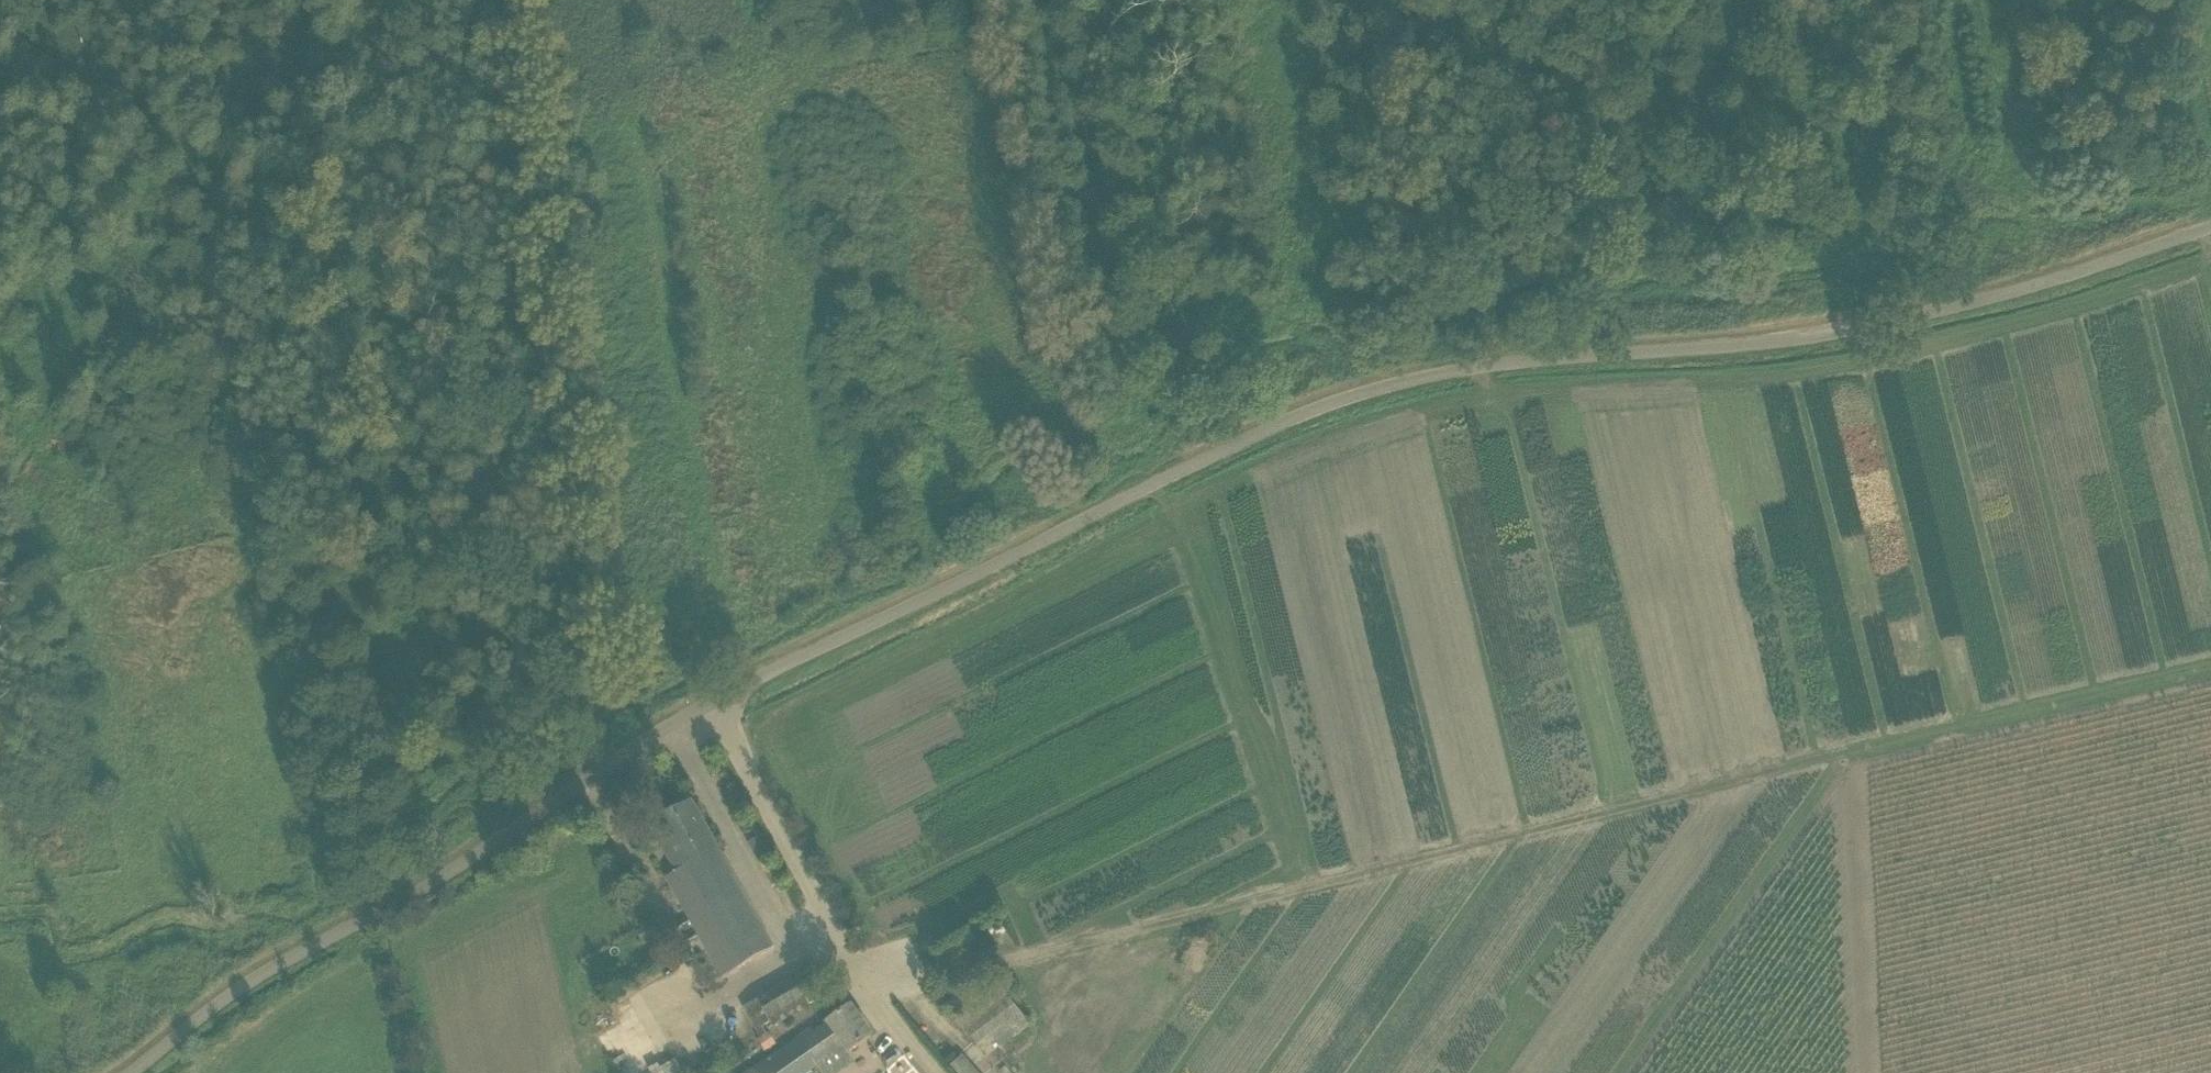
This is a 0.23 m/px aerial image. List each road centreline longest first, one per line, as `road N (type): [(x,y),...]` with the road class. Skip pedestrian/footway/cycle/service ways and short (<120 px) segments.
road 1 (unclassified): [(129,1072),(230,991),(451,870),(712,702),(1284,422),(1455,369),(1790,342),(2013,292),(2210,227)]
road 2 (track): [(934,1072),(852,961),(712,702)]

